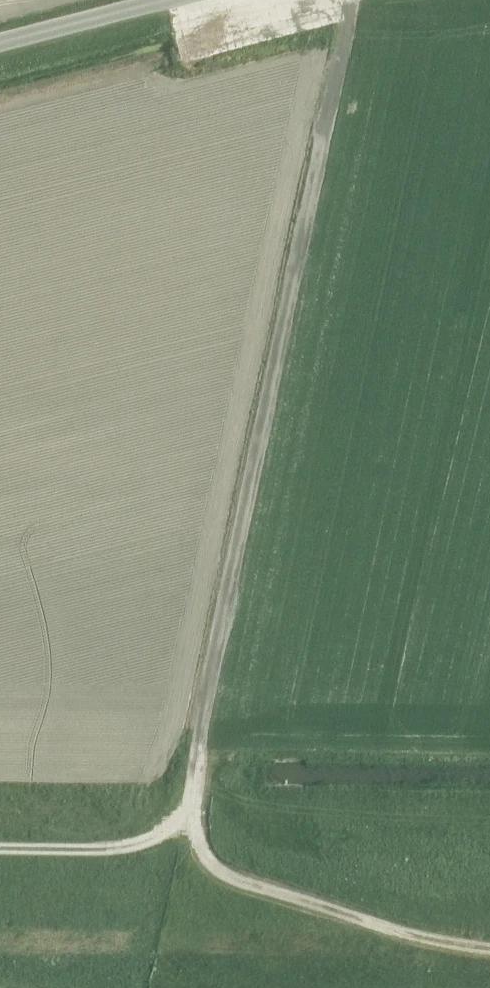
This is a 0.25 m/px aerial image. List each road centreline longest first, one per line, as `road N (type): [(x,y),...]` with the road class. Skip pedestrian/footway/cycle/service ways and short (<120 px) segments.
road 1 (unclassified): [(139,0),(0,36)]

